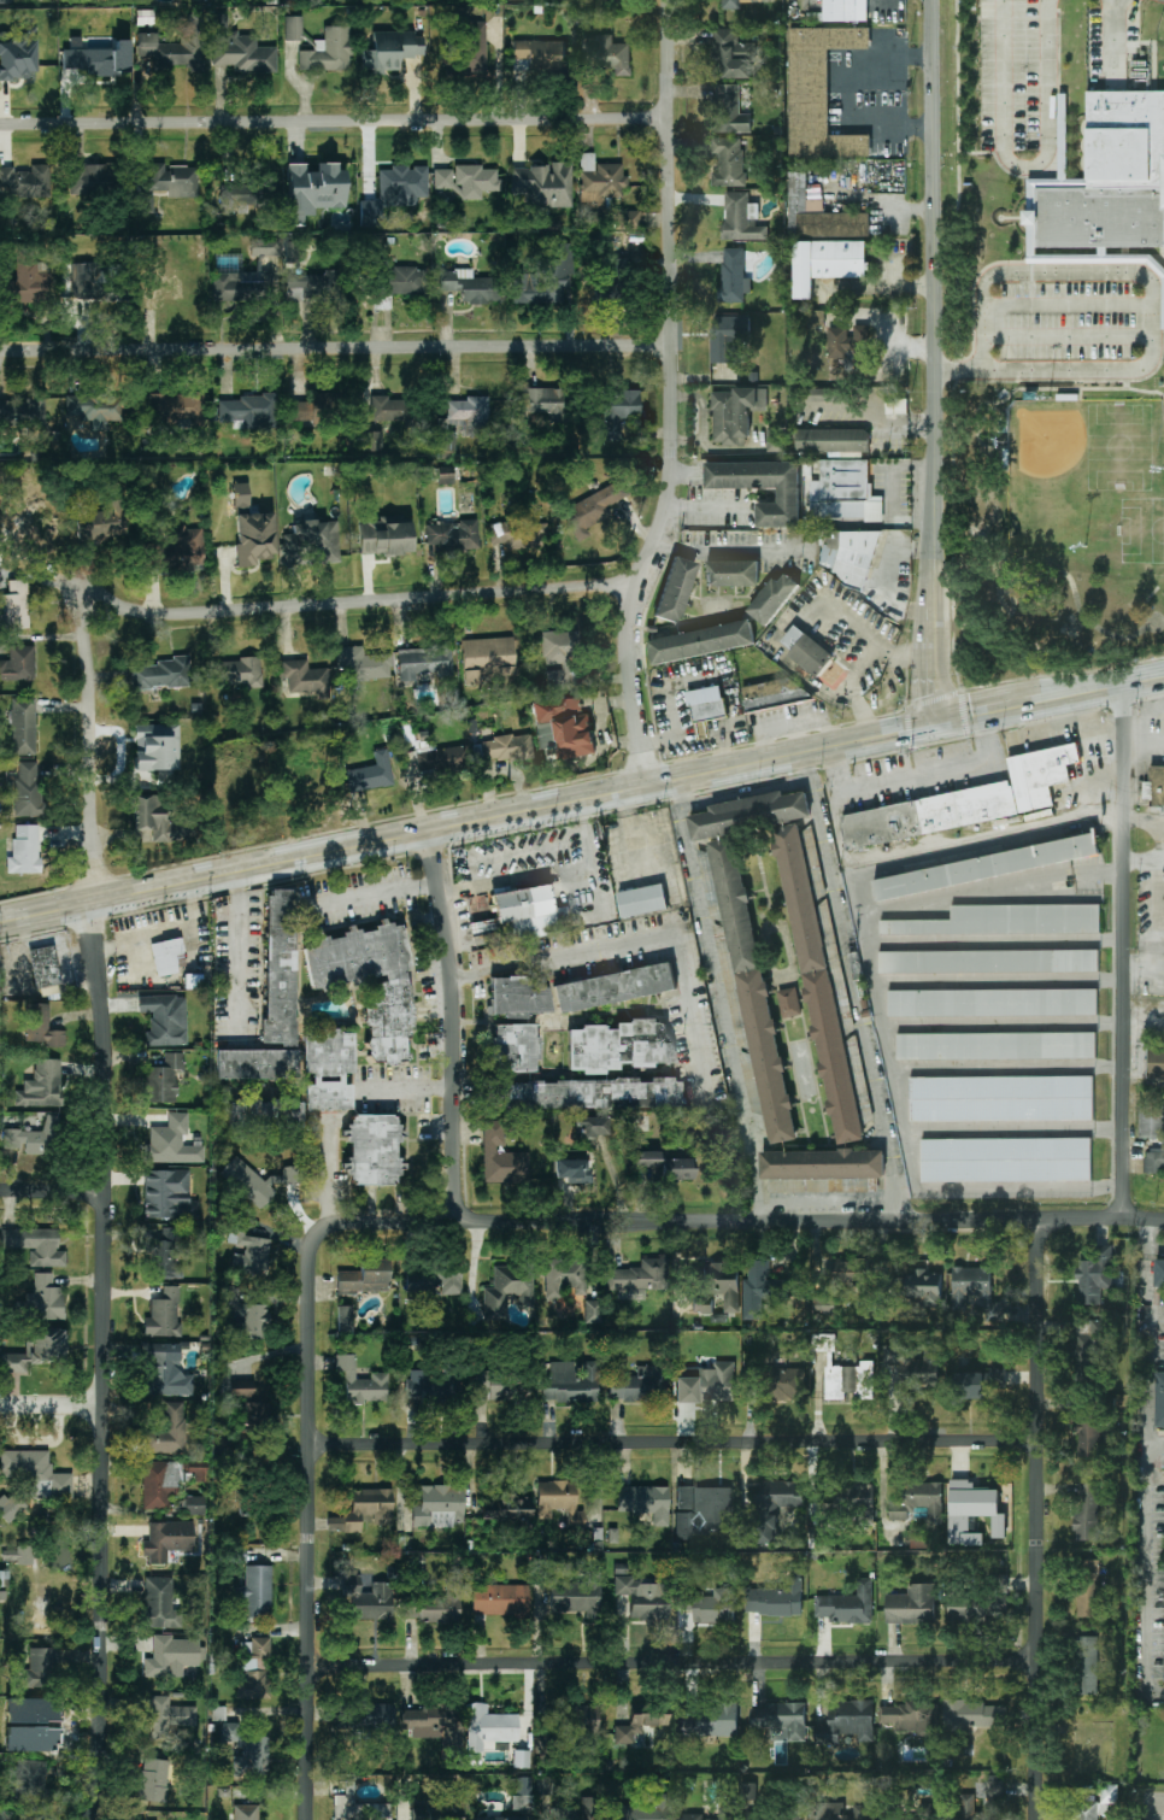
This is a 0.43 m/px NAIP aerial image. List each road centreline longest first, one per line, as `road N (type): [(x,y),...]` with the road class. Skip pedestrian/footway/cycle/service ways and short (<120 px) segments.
road 1 (secondary): [(1163,679),(0,925)]
road 2 (residential): [(89,1819),(102,1763),(107,1196),(93,903)]
road 3 (residential): [(1163,1218),(327,1227)]
road 4 (residential): [(649,786),(627,648),(630,605),(668,499),(670,0)]
road 5 (residential): [(1039,1439),(313,1444)]
road 6 (residential): [(1037,1660),(312,1665)]
road 7 (residential): [(674,347),(0,352)]
road 8 (residential): [(671,119),(0,123)]
road 9 (residential): [(1038,1819),(1040,1220)]
road 10 (residential): [(310,1819),(313,1256),(327,1227)]
road 11 (residential): [(635,588),(157,616),(86,597),(74,566)]
road 12 (residential): [(1124,1216),(1127,687)]
road 13 (tertiary): [(939,516),(931,0)]
road 14 (residential): [(458,1221),(457,1031),(429,835)]
road 15 (residential): [(93,903),(86,597)]
road 16 (tertiary): [(935,636),(939,516)]

